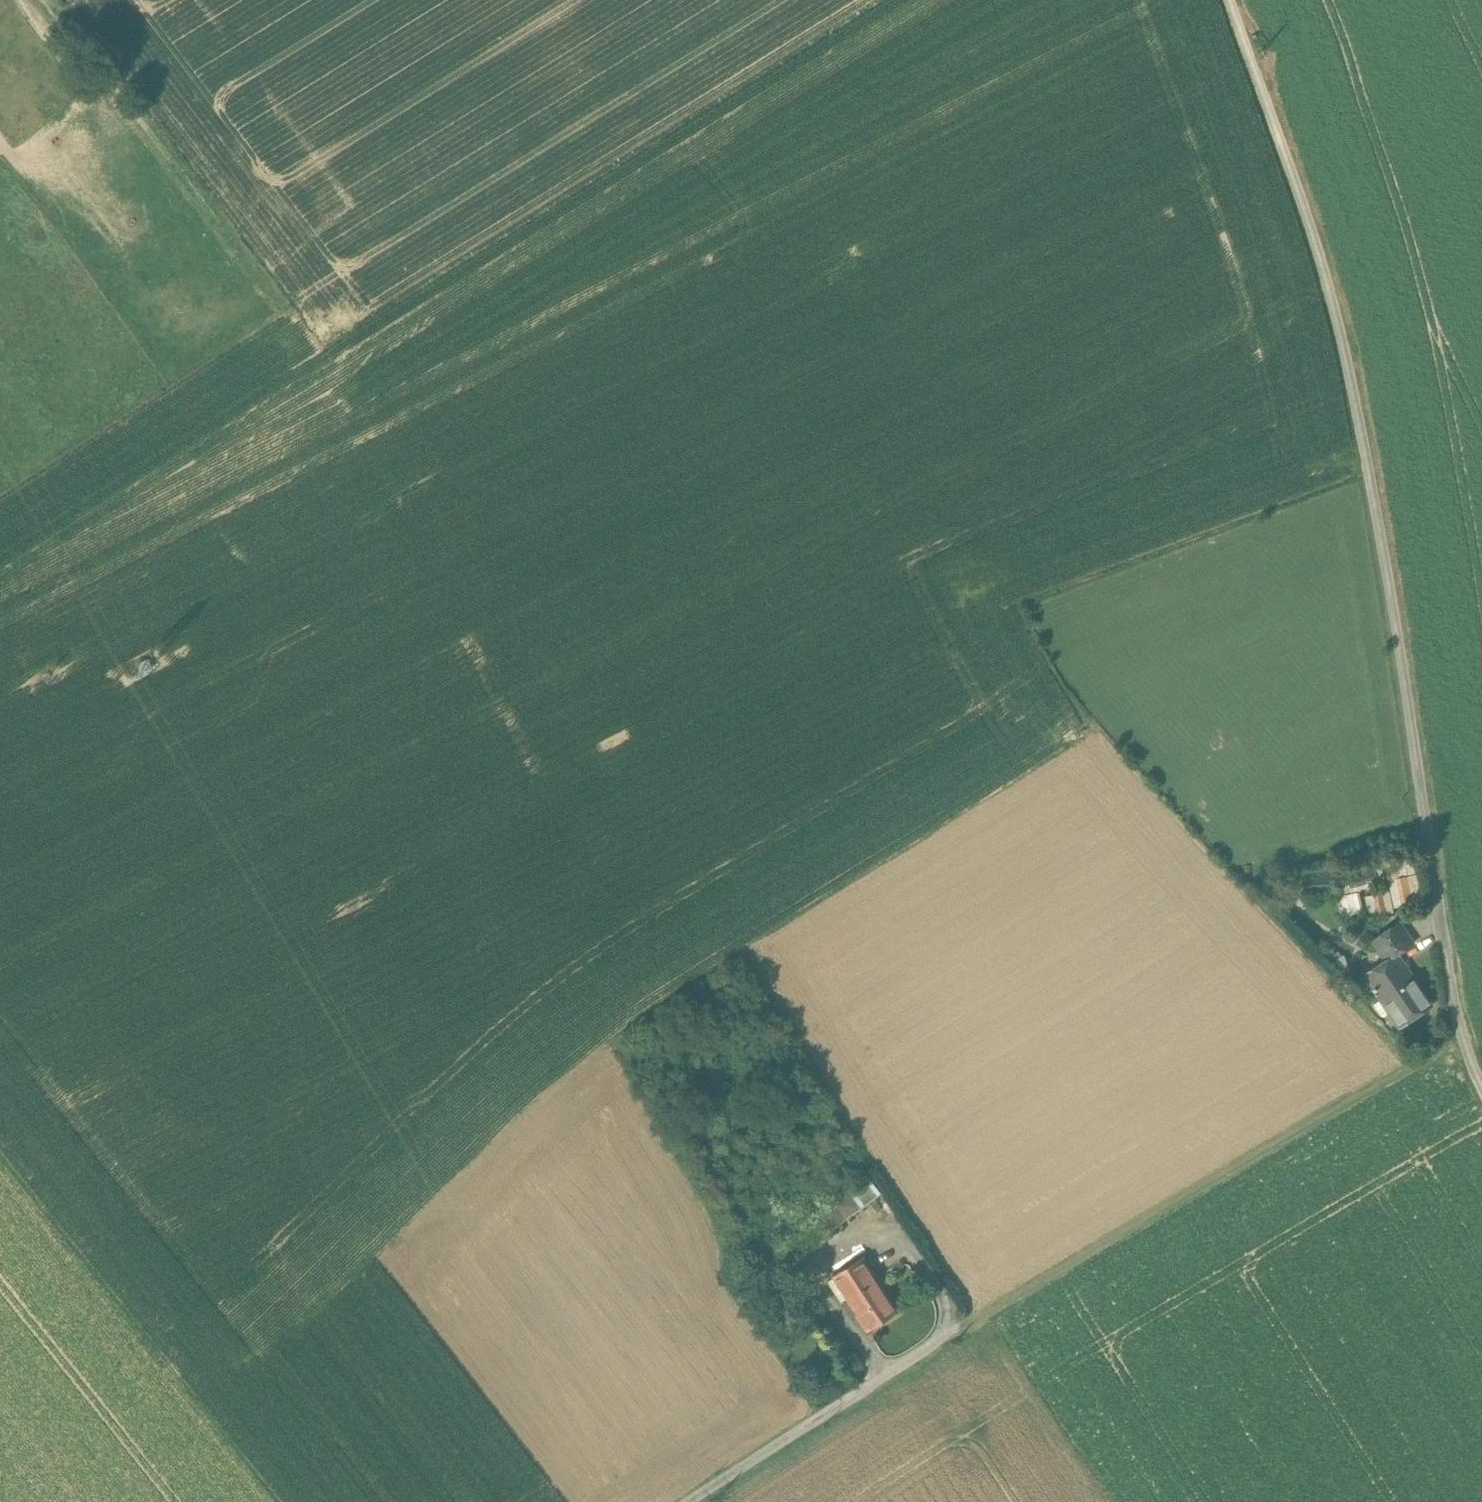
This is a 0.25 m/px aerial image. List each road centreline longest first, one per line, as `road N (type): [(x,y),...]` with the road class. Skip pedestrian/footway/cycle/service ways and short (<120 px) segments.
road 1 (unclassified): [(1481,1072),(1466,1036),(1346,325),(1235,0)]
road 2 (track): [(1466,1036),(964,1326)]
road 3 (track): [(688,1501),(964,1326)]

